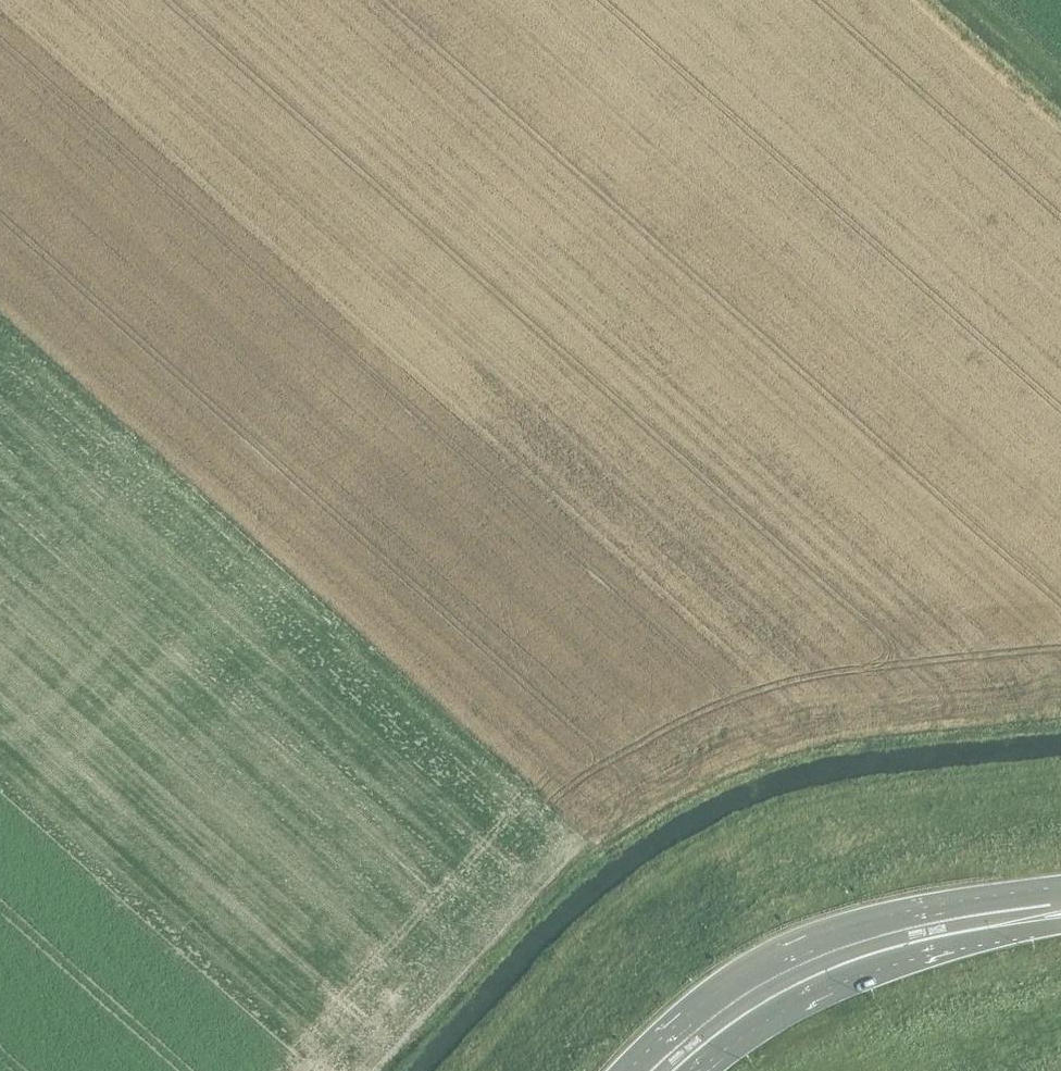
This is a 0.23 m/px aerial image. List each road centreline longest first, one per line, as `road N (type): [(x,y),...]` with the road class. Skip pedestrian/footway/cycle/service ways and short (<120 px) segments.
road 1 (motorway): [(1060,909),(884,941),(821,963),(717,1023),(662,1070)]

